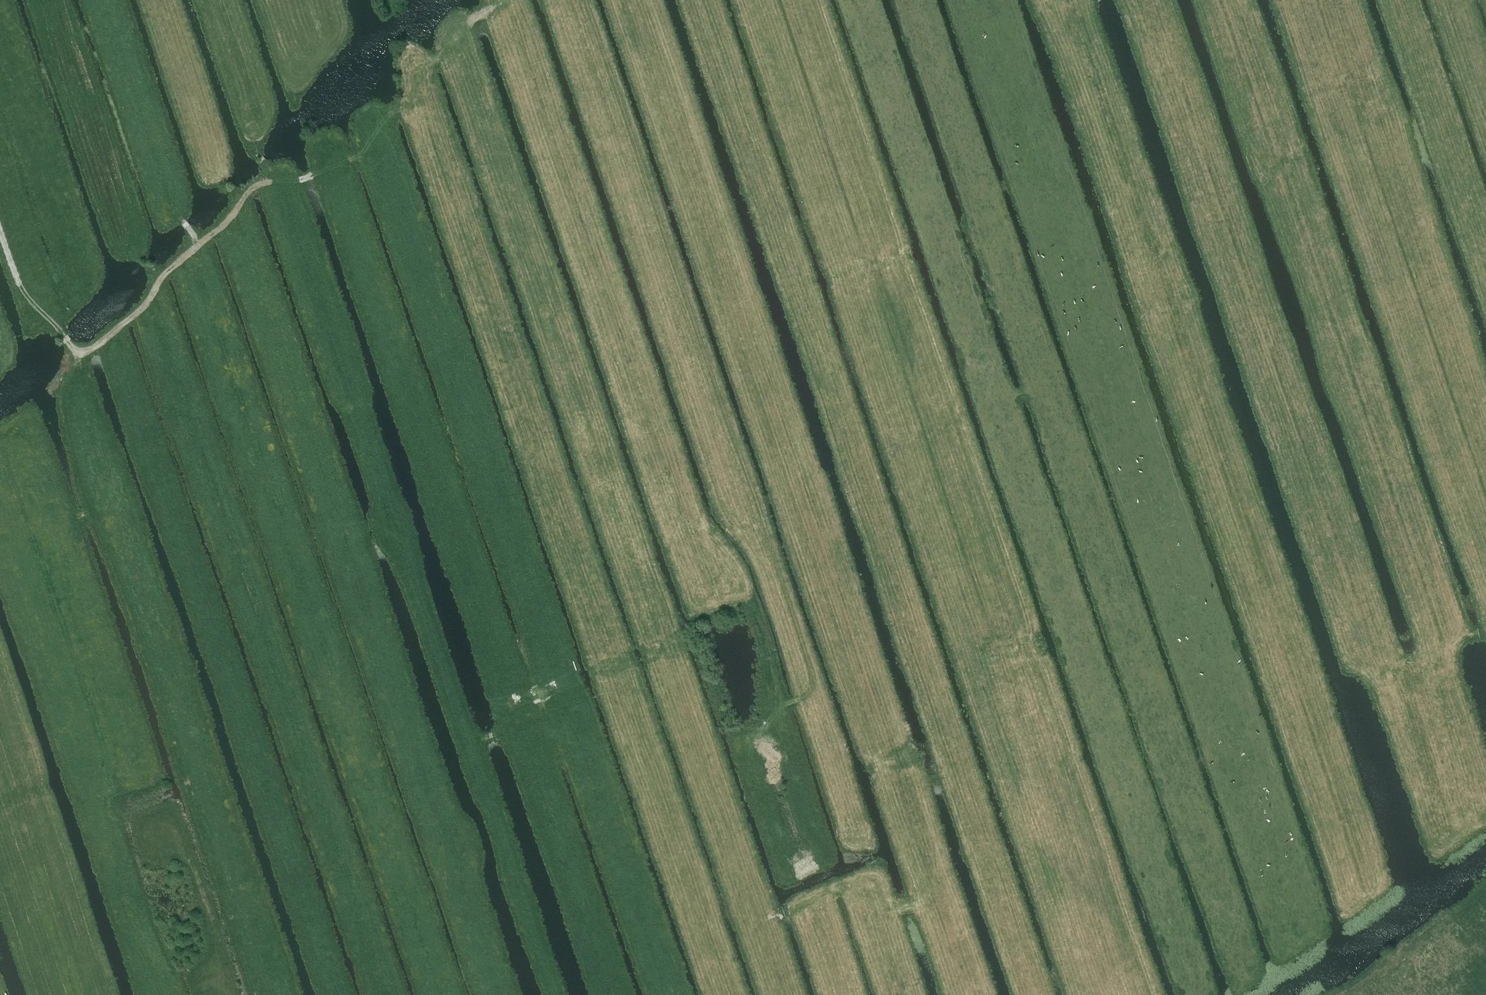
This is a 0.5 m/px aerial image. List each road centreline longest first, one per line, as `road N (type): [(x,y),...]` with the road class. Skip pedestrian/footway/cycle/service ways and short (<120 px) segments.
road 1 (track): [(198,240),(135,316),(80,356),(23,293),(0,225)]
road 2 (track): [(80,356),(91,510),(121,563)]

